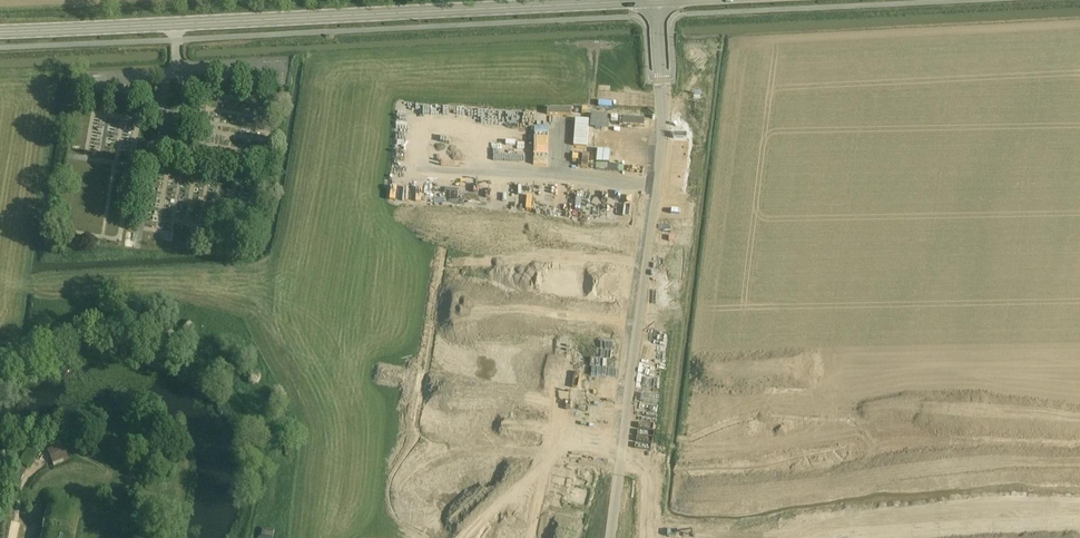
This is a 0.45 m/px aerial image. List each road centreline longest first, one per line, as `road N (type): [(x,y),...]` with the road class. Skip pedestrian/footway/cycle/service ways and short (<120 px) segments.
road 1 (secondary): [(0,31),(672,0)]

